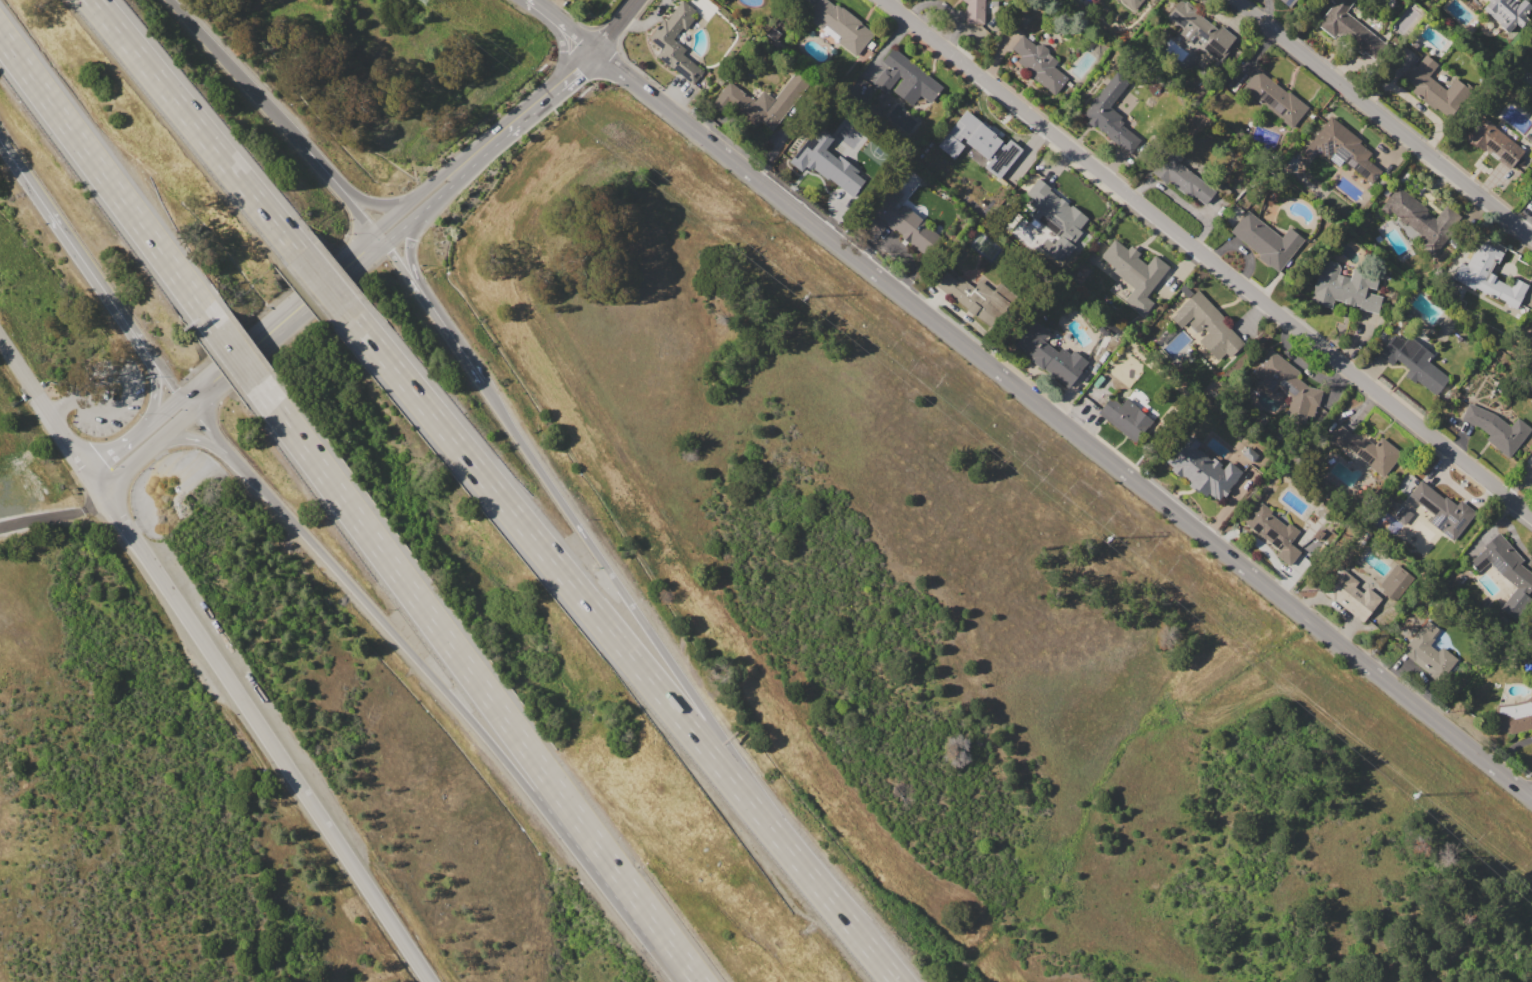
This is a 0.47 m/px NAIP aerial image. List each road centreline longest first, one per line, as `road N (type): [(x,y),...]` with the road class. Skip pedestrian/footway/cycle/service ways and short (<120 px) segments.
road 1 (residential): [(1531,801),(597,49)]
road 2 (residential): [(882,0),(1531,519)]
road 3 (motorway): [(256,383),(698,981)]
road 4 (motorway): [(789,851),(345,309)]
road 5 (motorway): [(245,469),(696,981)]
road 6 (tertiary): [(90,470),(432,981)]
road 7 (motorway): [(789,851),(483,383)]
road 8 (residential): [(1531,239),(1233,0)]
road 9 (motorway): [(0,37),(215,328)]
road 10 (motorway): [(299,253),(92,0)]
road 11 (motorway): [(375,237),(172,0)]
road 12 (secondary): [(412,208),(188,401)]
road 13 (motorway): [(0,139),(131,329)]
road 14 (motorway): [(896,981),(789,851)]
road 15 (residential): [(90,470),(0,339)]
road 16 (secondary): [(412,208),(513,121)]
road 17 (tertiary): [(101,488),(164,436),(188,401)]

